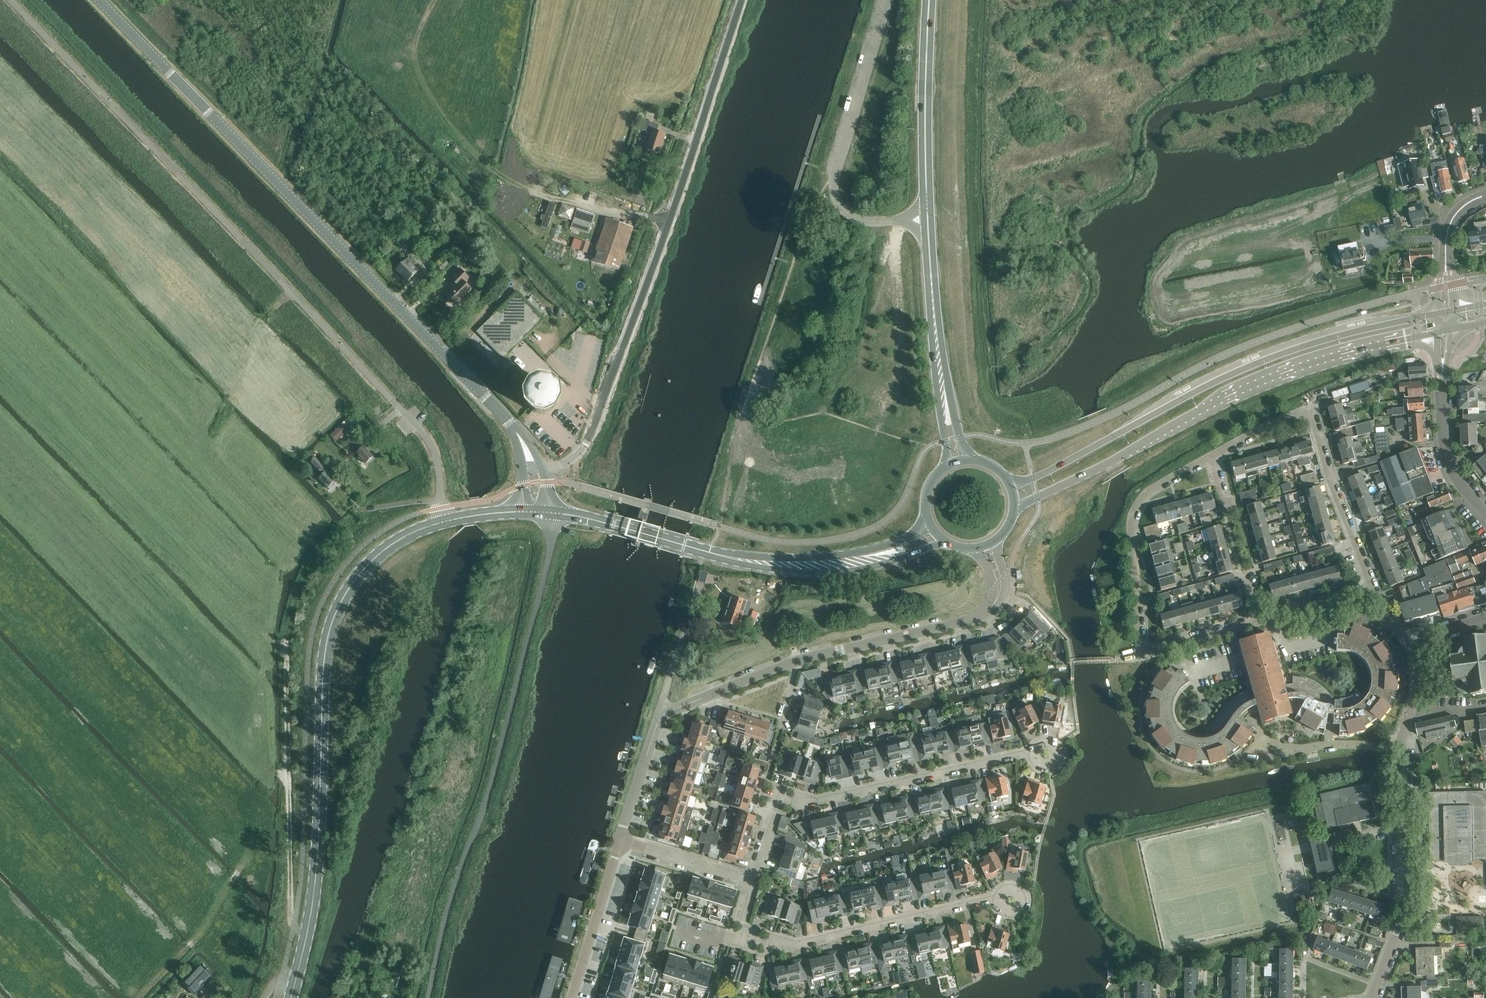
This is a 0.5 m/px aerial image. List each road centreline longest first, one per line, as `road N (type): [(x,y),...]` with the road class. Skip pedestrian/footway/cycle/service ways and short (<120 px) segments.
road 1 (tertiary): [(500,414),(101,0)]
road 2 (primary): [(291,997),(316,880),(329,635),(343,600),(379,556),(443,523)]
road 3 (track): [(271,770),(249,748),(271,580),(289,558),(226,410),(247,341),(293,294)]
road 4 (unclassified): [(544,469),(576,458),(593,433),(744,0)]
road 5 (unclassified): [(427,997),(535,621),(553,513)]
road 6 (secondary): [(1445,312),(1262,361),(1009,484)]
road 7 (secondary): [(1013,509),(1260,382),(1445,331)]
road 8 (residential): [(658,716),(796,662),(975,621),(995,601),(1000,582)]
road 9 (residential): [(757,882),(783,796),(810,804),(1034,754)]
road 10 (residential): [(757,882),(740,938),(780,950),(999,899)]
road 11 (track): [(78,450),(256,635),(304,656)]
road 12 (residential): [(1374,590),(1312,411),(1212,460)]
road 13 (residential): [(1373,997),(1402,921),(1399,750),(1411,713)]
road 14 (track): [(288,775),(271,770),(231,887),(140,997)]
road 15 (trunk): [(932,282),(930,0)]
road 16 (primary): [(697,549),(758,567),(831,573),(949,542)]
road 17 (primary): [(930,522),(904,539),(831,556),(697,549)]
road 18 (residential): [(1144,653),(1374,590)]
road 19 (residential): [(1144,653),(1136,514),(1156,491),(1212,460)]
road 20 (tertiary): [(1485,514),(1457,480),(1447,452),(1445,331)]
road 21 (trunk): [(932,282),(947,465)]
road 22 (trunk): [(967,459),(932,282)]
road 23 (track): [(288,775),(289,911),(294,928),(308,933)]
road 24 (residential): [(571,997),(618,840)]
road 25 (primary): [(697,549),(553,513)]
road 26 (residential): [(757,882),(618,840)]
road 27 (unclassified): [(1445,312),(1448,225),(1485,196)]
road 28 (residential): [(618,840),(658,716)]
road 29 (residential): [(658,716),(699,593)]
road 30 (track): [(284,647),(288,775)]
road 31 (unclassified): [(442,509),(437,455),(395,404)]

